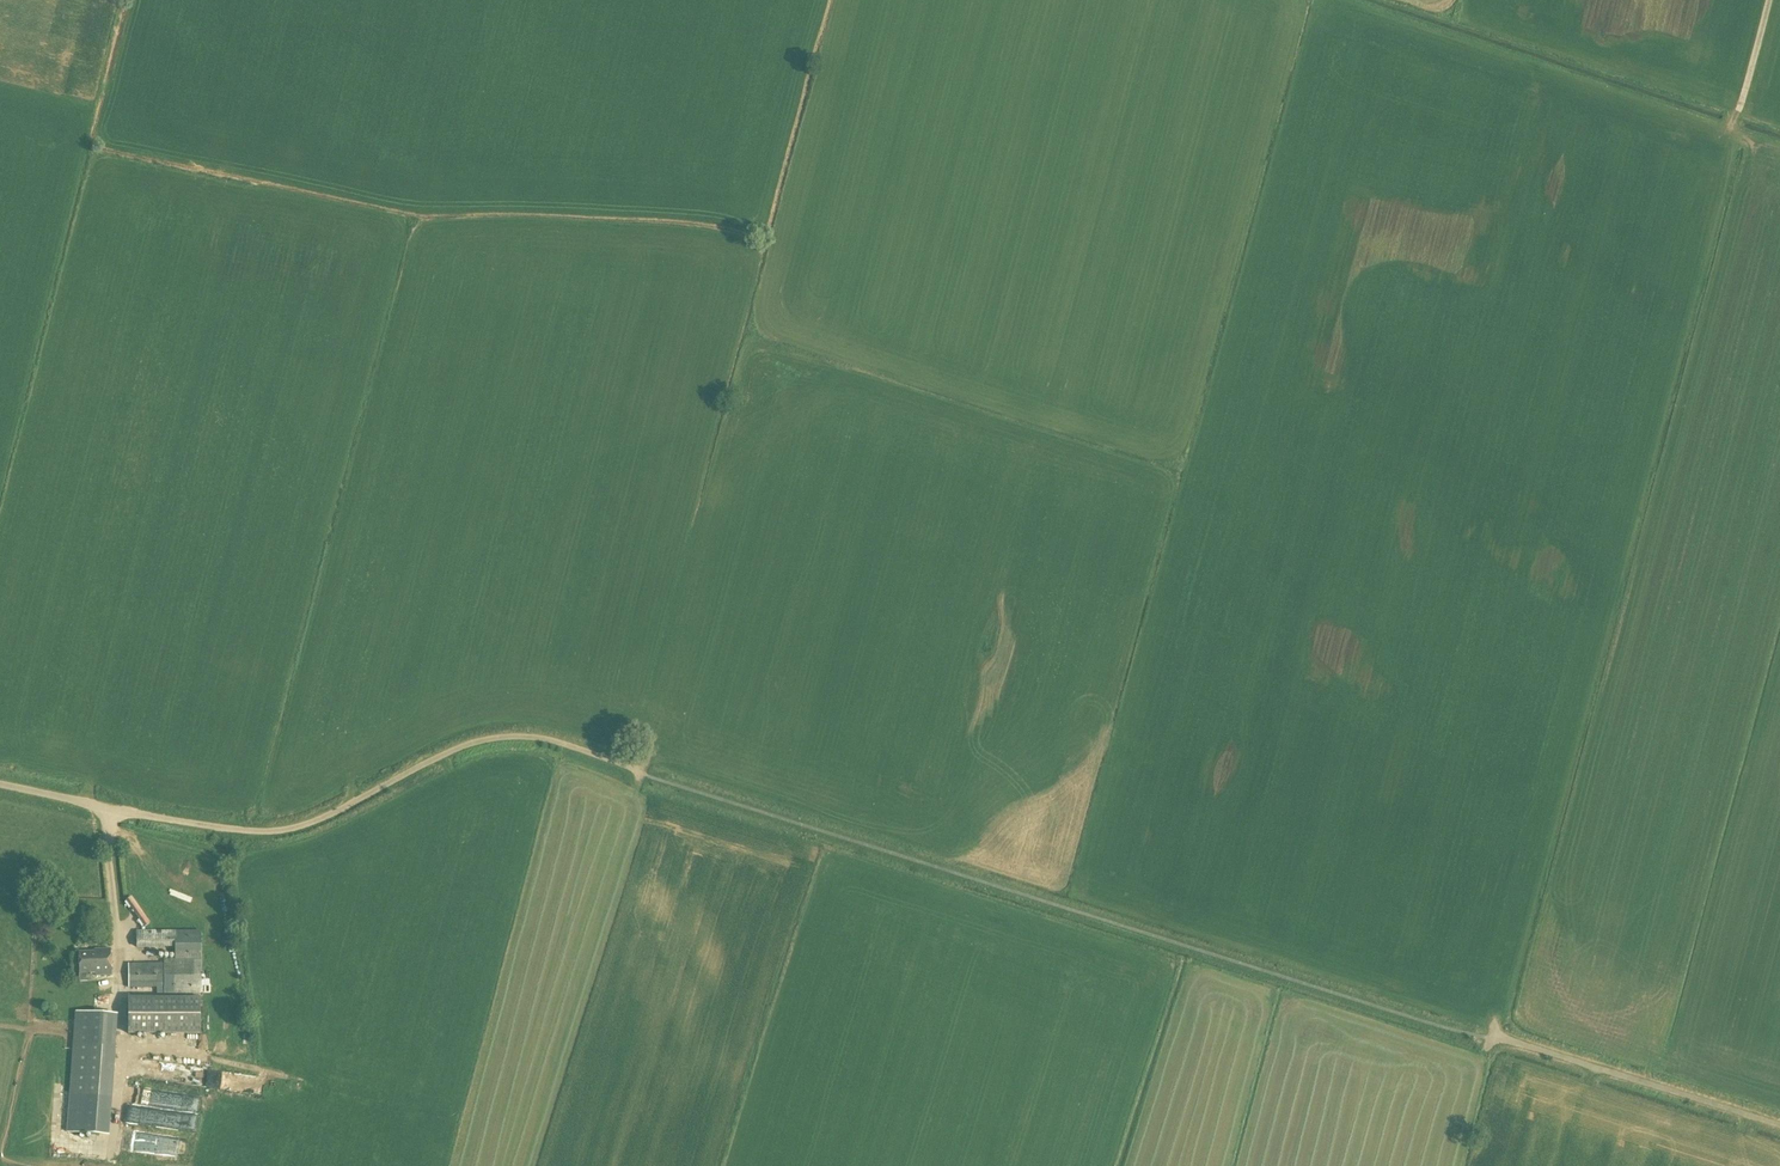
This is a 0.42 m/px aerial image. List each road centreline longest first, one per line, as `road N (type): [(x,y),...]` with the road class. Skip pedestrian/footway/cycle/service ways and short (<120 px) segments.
road 1 (unclassified): [(646,777),(550,743),(501,740),(427,765),(310,828),(261,836),(0,787)]
road 2 (unclassified): [(1779,1125),(1497,1036)]
road 3 (track): [(1736,135),(1770,0)]

